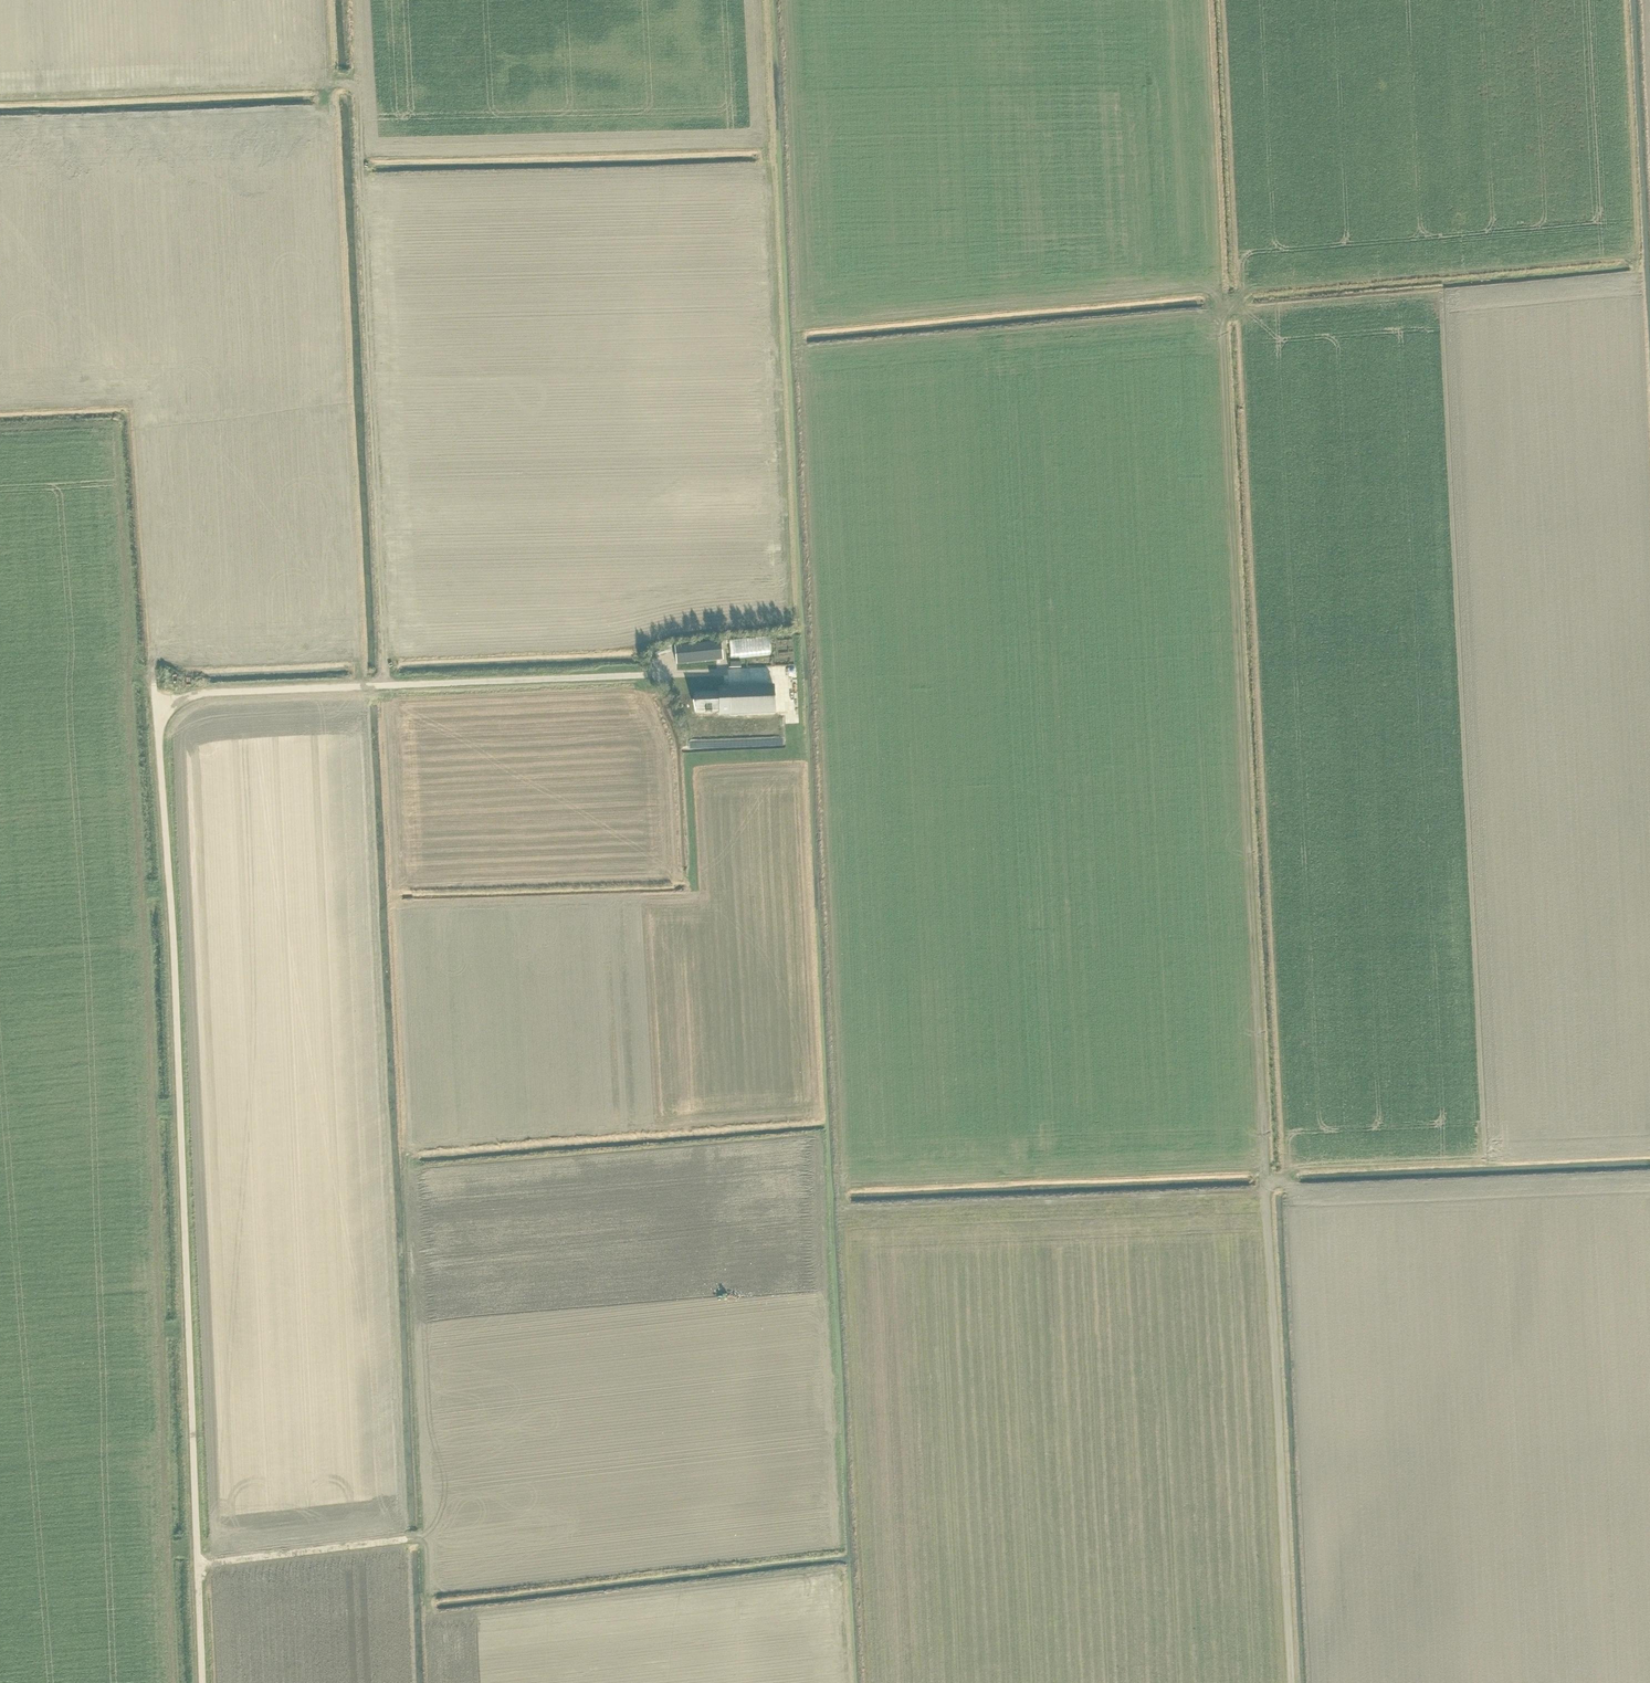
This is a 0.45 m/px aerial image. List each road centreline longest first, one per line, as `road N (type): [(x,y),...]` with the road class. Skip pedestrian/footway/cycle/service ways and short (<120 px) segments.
road 1 (unclassified): [(202,1682),(160,710),(205,694),(647,675)]
road 2 (track): [(384,686),(357,95),(345,84)]

